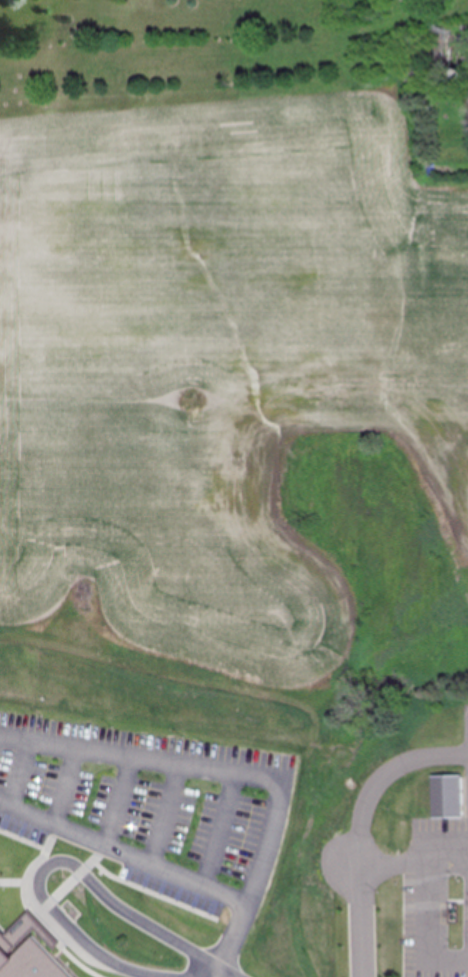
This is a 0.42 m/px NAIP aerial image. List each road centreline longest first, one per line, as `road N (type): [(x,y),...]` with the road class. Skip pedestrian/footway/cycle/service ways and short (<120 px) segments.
road 1 (residential): [(229,976),(121,913),(68,865),(54,860),(39,868),(38,893),(82,944),(123,970),(155,976)]

